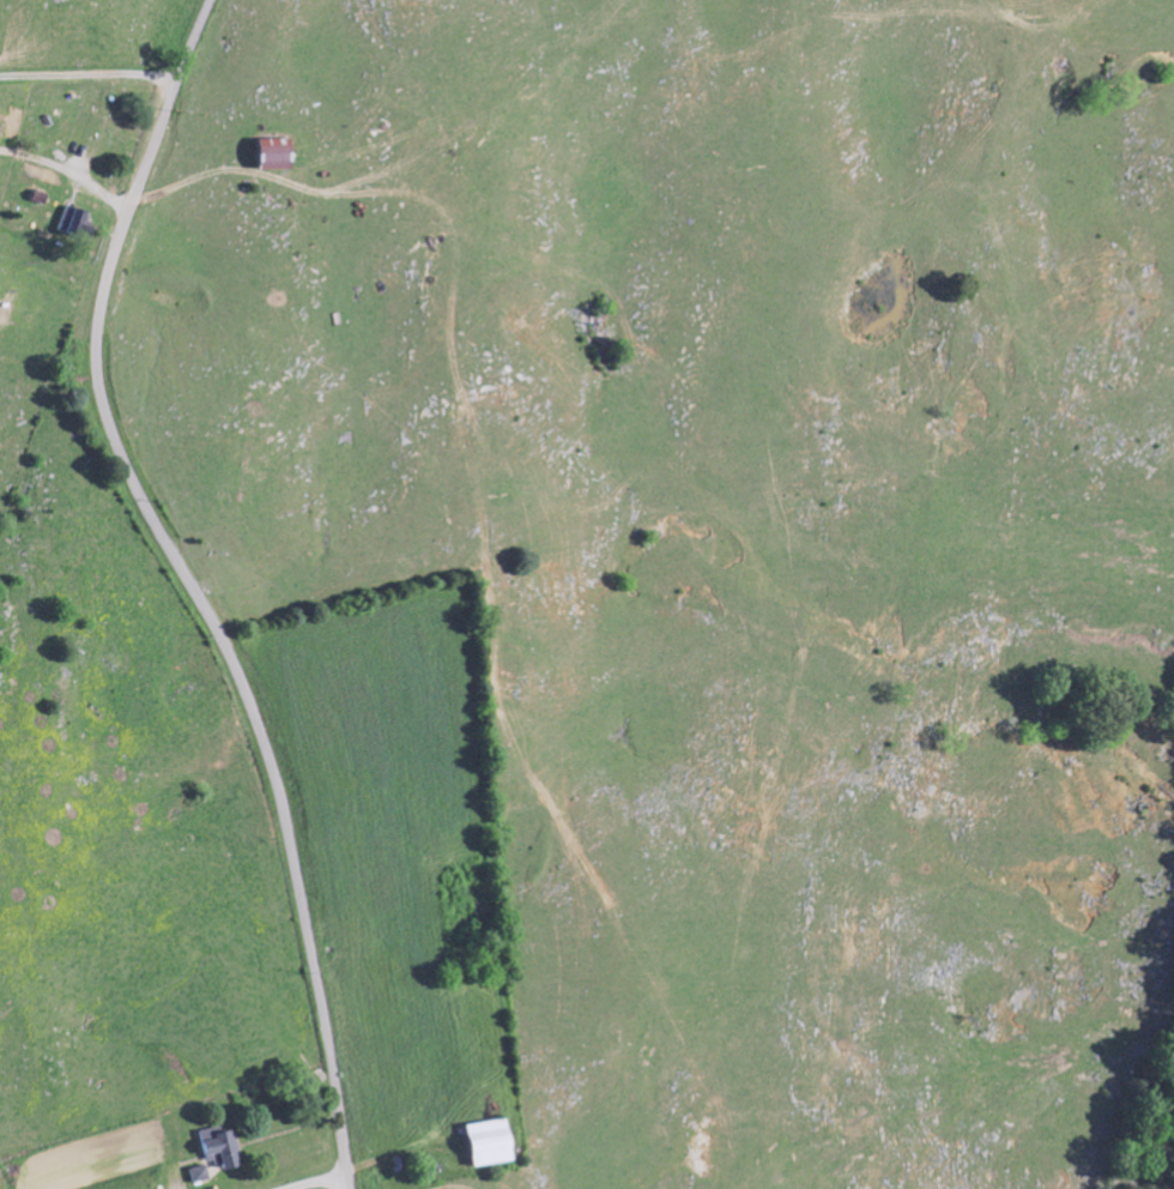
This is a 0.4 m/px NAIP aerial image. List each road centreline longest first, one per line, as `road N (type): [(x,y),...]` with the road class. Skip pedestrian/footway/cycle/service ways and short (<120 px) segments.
road 1 (residential): [(352,1188),(331,1049),(264,736),(231,659),(134,484),(101,370),(117,249),(212,0)]

